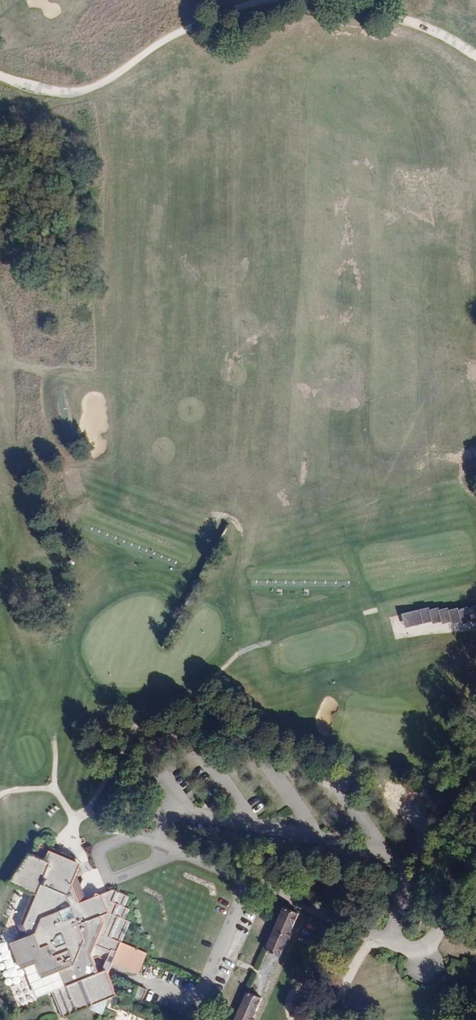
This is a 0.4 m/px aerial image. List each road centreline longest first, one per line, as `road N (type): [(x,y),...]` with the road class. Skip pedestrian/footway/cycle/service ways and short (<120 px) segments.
road 1 (track): [(0,77),(78,91),(103,83),(172,35),(279,0)]
road 2 (track): [(341,0),(406,19),(475,55)]

